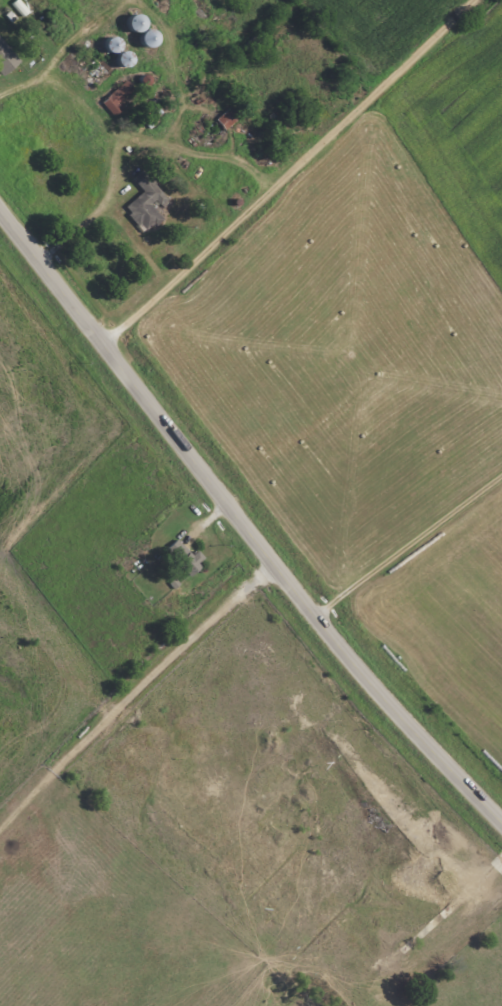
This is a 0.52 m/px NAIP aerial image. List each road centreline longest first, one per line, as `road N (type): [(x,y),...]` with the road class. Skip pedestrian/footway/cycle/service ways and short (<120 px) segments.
road 1 (secondary): [(0,207),(319,614),(501,816)]
road 2 (residential): [(107,344),(477,0)]
road 3 (residential): [(298,171),(232,134),(178,148),(139,163),(31,247)]
road 4 (residential): [(501,468),(319,614)]
road 5 (residential): [(139,163),(131,115),(90,85),(12,96),(0,106)]

